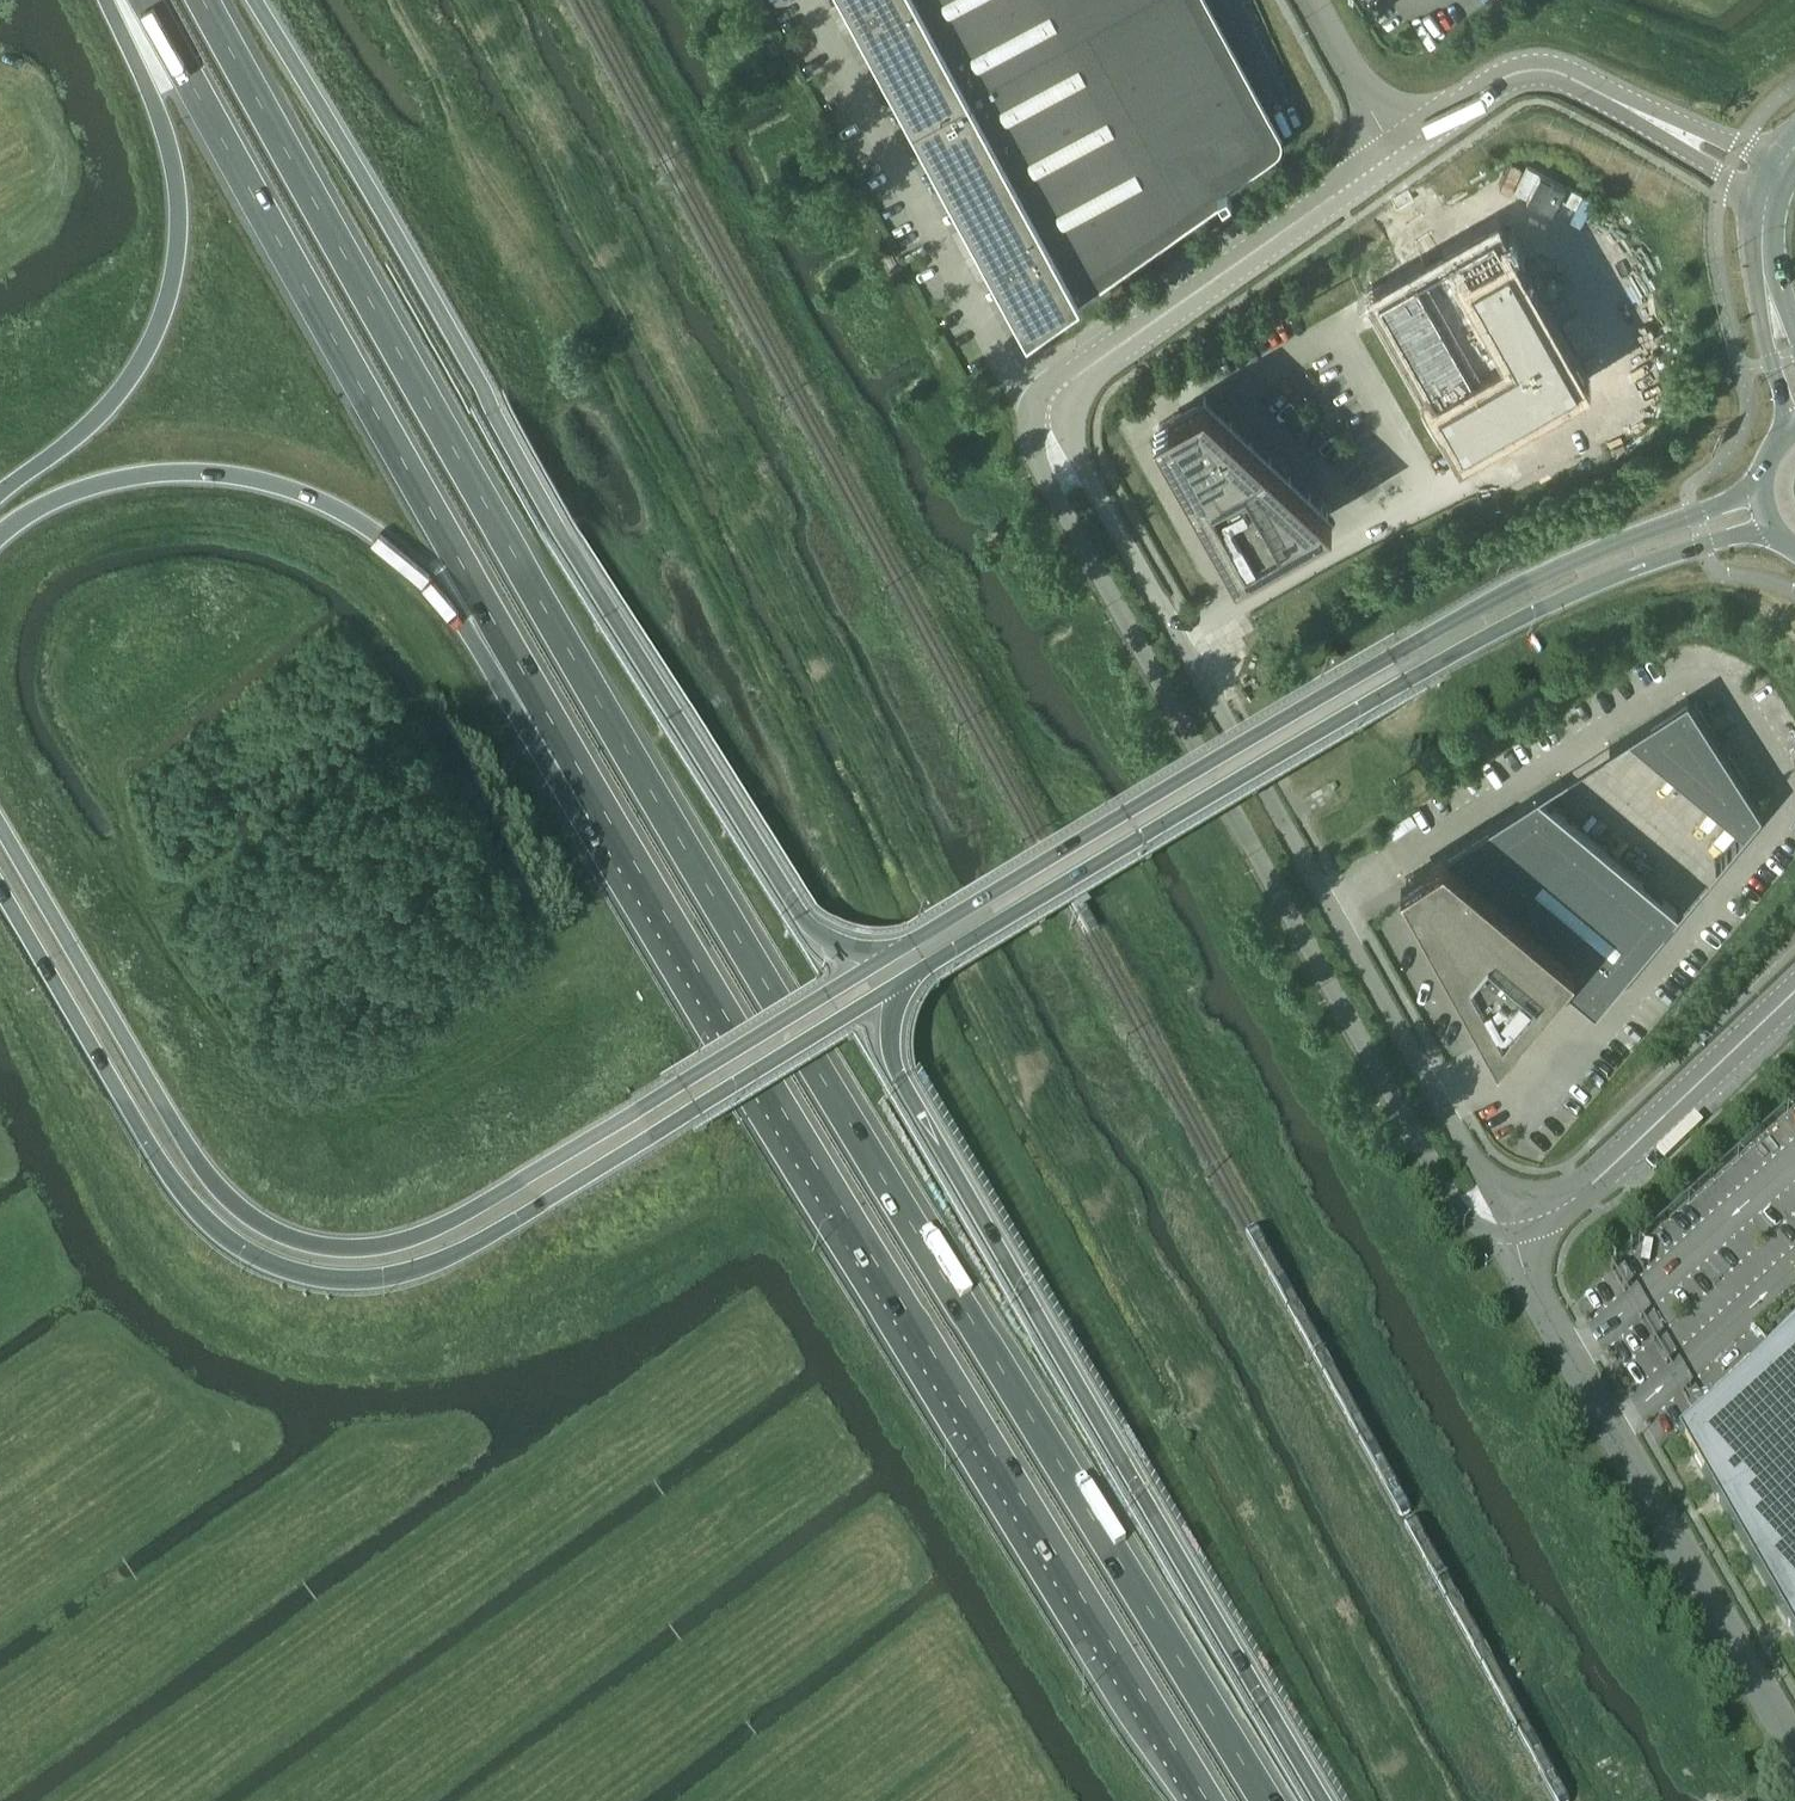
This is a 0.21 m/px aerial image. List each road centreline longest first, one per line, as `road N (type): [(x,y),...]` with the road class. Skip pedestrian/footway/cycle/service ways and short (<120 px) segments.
road 1 (trunk): [(1267,1800),(554,618),(206,0)]
road 2 (trunk): [(869,973),(479,1208),(398,1243),(323,1250),(278,1239),(244,1219),(198,1167),(0,826)]
road 3 (trunk): [(869,973),(816,944),(792,919),(253,0)]
road 4 (trunk): [(0,883),(204,1210),(245,1246),(331,1276),(415,1271),(463,1251),(885,999)]
road 5 (trunk): [(644,879),(1207,1800)]
road 6 (trunk): [(1759,493),(1571,561),(1486,602),(869,973)]
road 7 (trunk): [(144,0),(292,275),(644,879)]
road 8 (trunk): [(885,999),(1482,642),(1641,568),(1770,527)]
road 9 (unclassified): [(1030,409),(1033,458),(1432,1168),(1464,1210),(1501,1236)]
road 10 (unclassified): [(1501,1236),(1479,1172),(1059,429),(1030,409)]
road 11 (trunk): [(1321,1800),(892,1082),(885,999)]
road 12 (trunk): [(0,536),(73,493),(156,476),(250,480),(361,523),(435,589),(598,845),(644,879)]
road 13 (unclassified): [(1501,1236),(1794,1749)]
road 14 (trunk): [(108,0),(175,168),(181,225),(171,296),(115,403),(0,500)]
road 15 (unclassified): [(1030,409),(1394,155)]
road 16 (unclassified): [(1394,155),(1496,83),(1531,70),(1570,78),(1772,182)]
road 17 (unclassified): [(1794,991),(1584,1192),(1501,1236)]
road 18 (track): [(531,259),(391,0)]
road 19 (unclassified): [(1394,155),(1310,0)]
road 20 (secondary): [(1762,266),(1759,317),(1789,430)]

